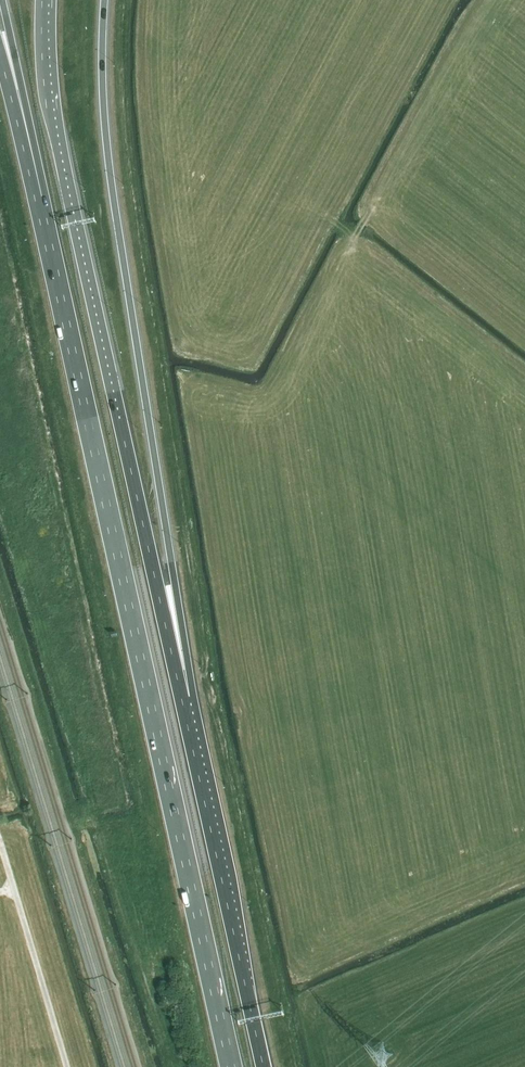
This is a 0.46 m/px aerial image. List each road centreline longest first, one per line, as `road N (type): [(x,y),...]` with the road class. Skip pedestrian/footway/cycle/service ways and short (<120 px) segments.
road 1 (trunk): [(42,220),(232,1066)]
road 2 (trunk): [(181,699),(57,144),(45,0)]
road 3 (trunk): [(181,699),(174,580),(108,160),(104,0)]
road 4 (trunk): [(263,1066),(181,699)]
road 5 (track): [(0,839),(68,1066)]
road 6 (trunk): [(1,0),(42,220)]
road 7 (trunk): [(0,58),(42,220)]

